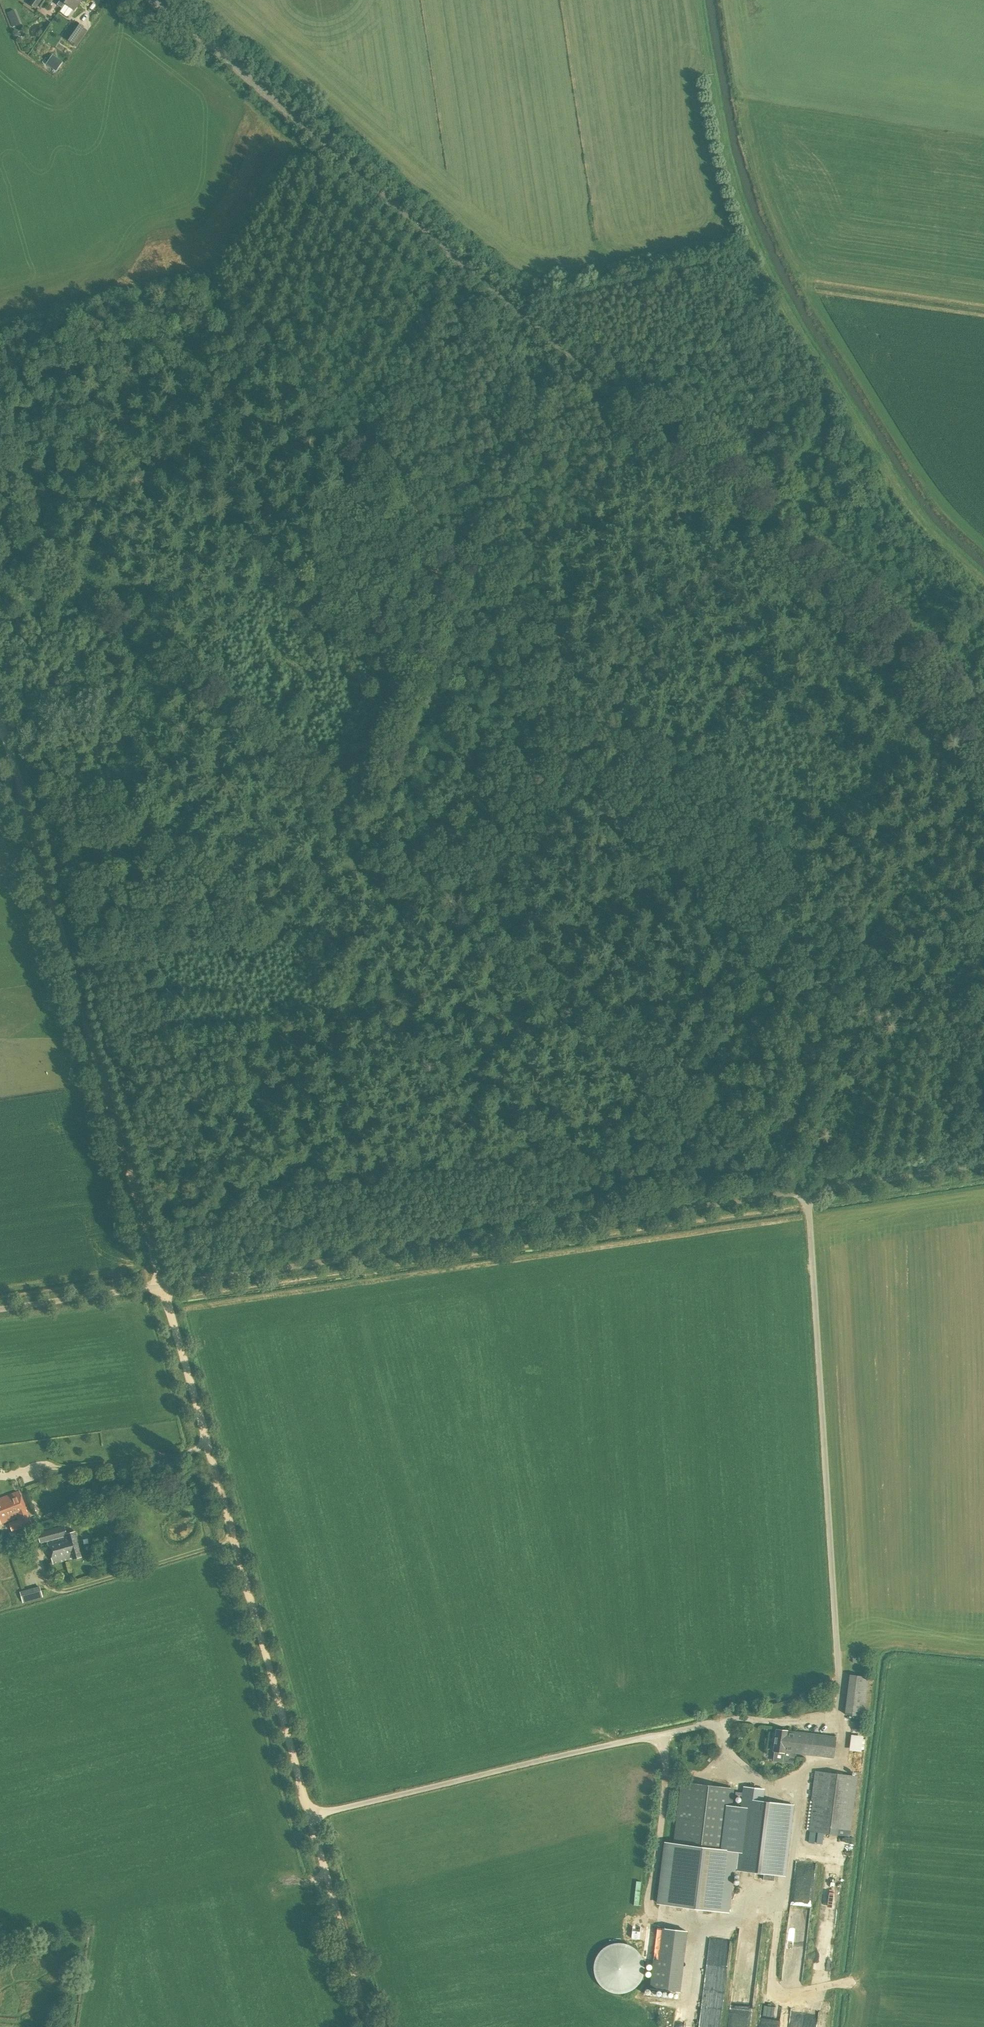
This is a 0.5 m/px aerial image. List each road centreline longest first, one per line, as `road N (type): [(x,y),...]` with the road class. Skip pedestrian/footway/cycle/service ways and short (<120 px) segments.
road 1 (tertiary): [(983,742),(631,405),(151,0)]
road 2 (unclassified): [(0,1310),(983,1161)]
road 3 (track): [(372,2026),(162,1286)]
road 4 (track): [(21,785),(162,1286)]
road 5 (track): [(312,1818),(722,1724)]

